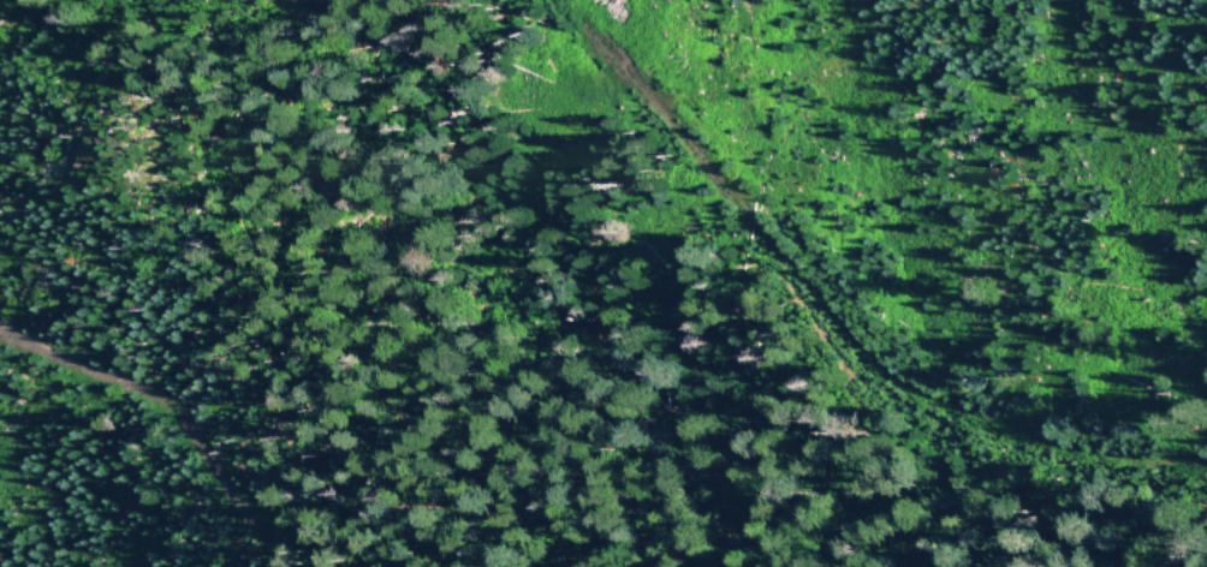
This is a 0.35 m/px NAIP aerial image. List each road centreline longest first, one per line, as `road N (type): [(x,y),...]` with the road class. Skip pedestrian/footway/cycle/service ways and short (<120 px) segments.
road 1 (track): [(1206,478),(1082,461),(896,389),(544,0)]
road 2 (track): [(284,566),(170,416),(0,345)]

